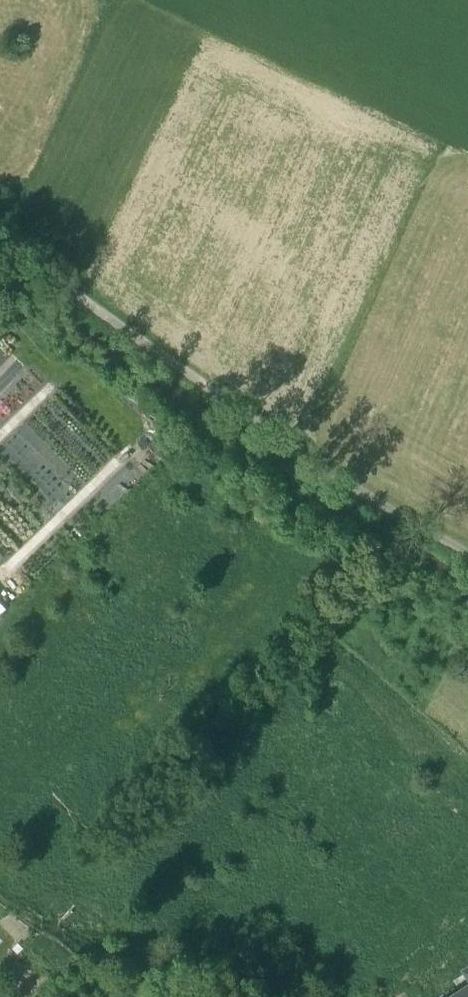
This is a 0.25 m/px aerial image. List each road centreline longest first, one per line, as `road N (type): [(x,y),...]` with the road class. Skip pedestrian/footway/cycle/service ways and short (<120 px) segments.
road 1 (track): [(467,554),(136,336),(27,255),(0,224)]

